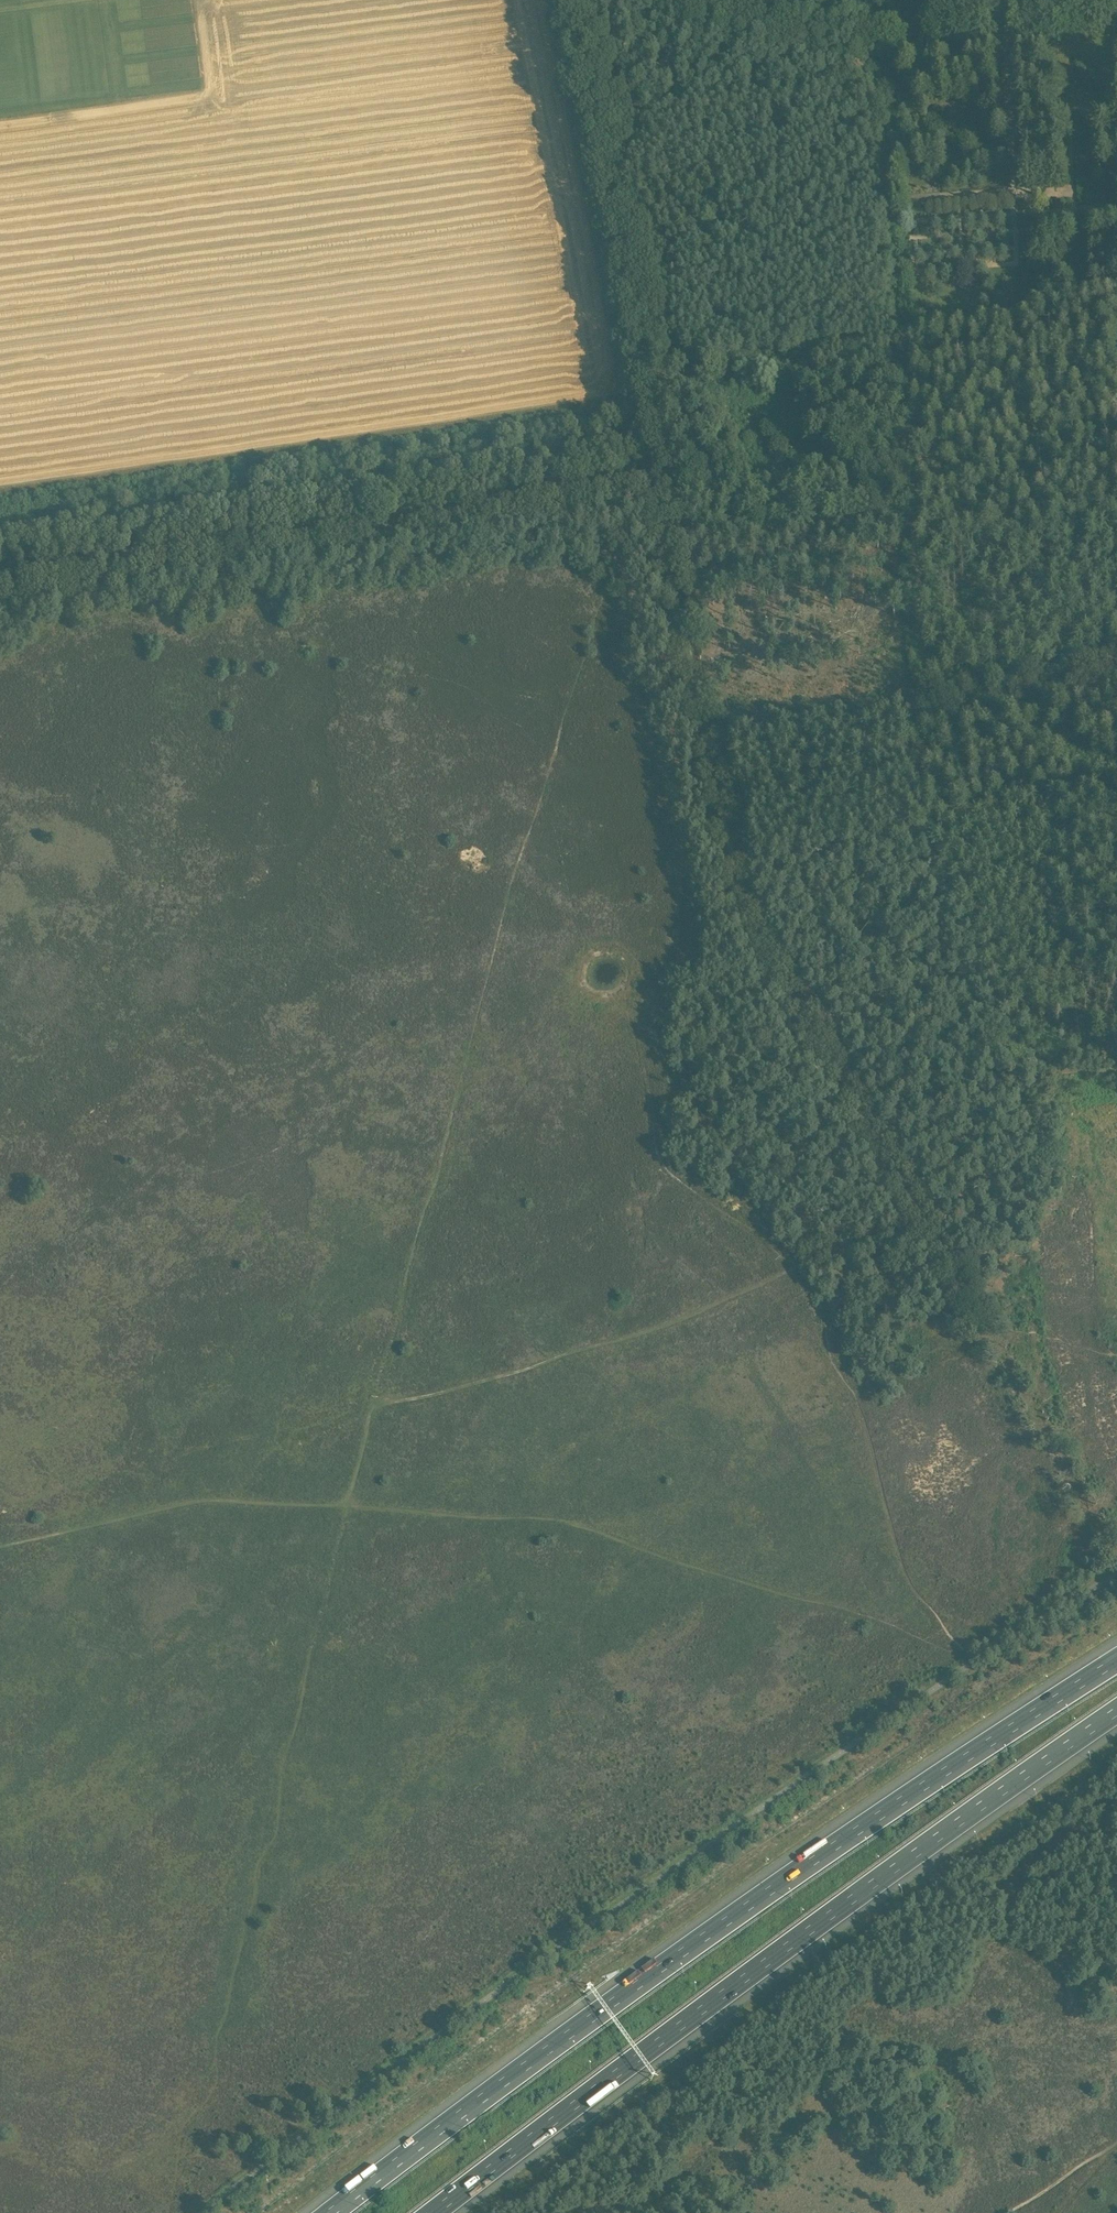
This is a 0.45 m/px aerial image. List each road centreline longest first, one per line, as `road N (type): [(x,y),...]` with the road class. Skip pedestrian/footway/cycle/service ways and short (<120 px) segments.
road 1 (motorway): [(1116,1660),(795,1874),(333,2212)]
road 2 (motorway): [(433,2212),(1116,1711)]
road 3 (track): [(912,1199),(743,907),(656,473)]
road 4 (track): [(656,473),(0,568)]
road 5 (residential): [(1116,8),(874,35)]
road 6 (track): [(1116,2142),(1005,2212)]

